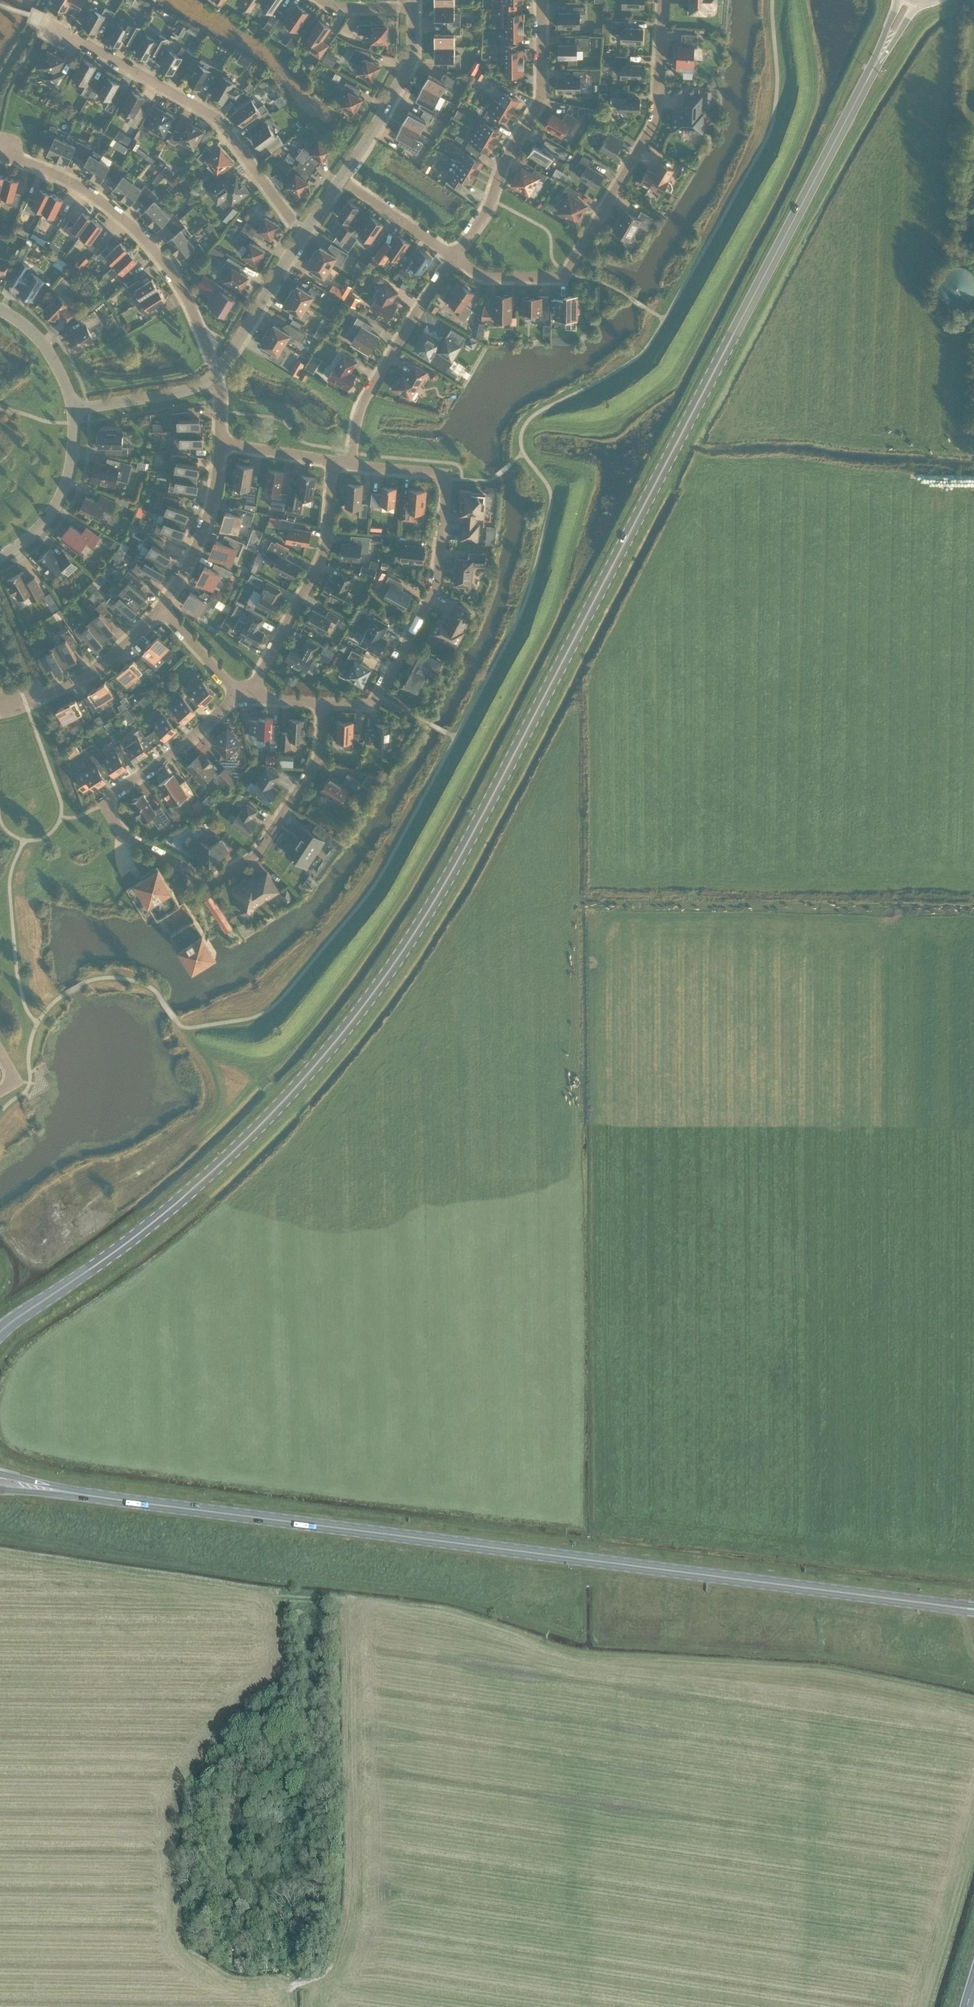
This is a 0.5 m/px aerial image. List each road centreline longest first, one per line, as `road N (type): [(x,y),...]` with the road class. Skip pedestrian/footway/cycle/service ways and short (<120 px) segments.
road 1 (secondary): [(873,70),(482,813),(379,989),(286,1102),(212,1175),(115,1254),(0,1332)]
road 2 (primary): [(72,1493),(963,1608)]
road 3 (residential): [(456,259),(489,280),(565,278),(658,121),(665,0)]
road 4 (residential): [(324,705),(369,706),(380,697),(440,586),(444,474),(352,465)]
road 5 (residential): [(103,799),(123,833),(221,879),(262,850),(320,764),(324,705)]
road 6 (residential): [(303,235),(226,129),(45,24)]
road 7 (residential): [(216,374),(182,290),(153,248),(83,190),(7,156),(9,146)]
road 8 (residential): [(456,259),(544,98),(543,0)]
road 9 (residential): [(251,698),(319,569),(335,462)]
road 10 (residential): [(352,465),(358,413),(456,259)]
road 11 (unclassified): [(341,180),(417,54),(415,10)]
road 12 (residential): [(161,608),(188,576),(213,516),(220,442)]
road 13 (tertiary): [(0,556),(41,525),(60,496),(75,447),(74,412)]
road 14 (residential): [(103,799),(179,752),(238,694)]
road 15 (unclassified): [(216,374),(303,235)]
road 16 (residential): [(34,700),(103,664),(161,608)]
road 17 (unclassified): [(74,412),(187,391),(216,374)]
road 18 (residential): [(456,259),(341,180)]
road 19 (tertiary): [(74,412),(46,348),(0,310)]

